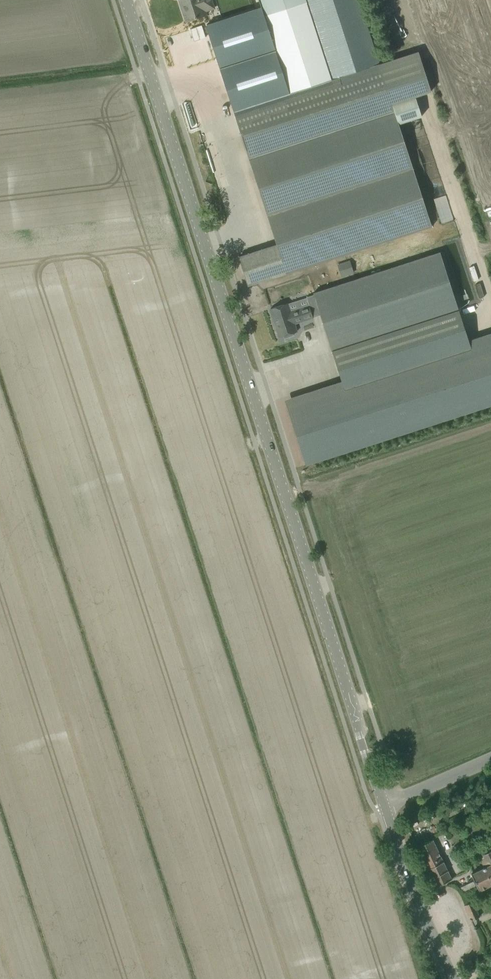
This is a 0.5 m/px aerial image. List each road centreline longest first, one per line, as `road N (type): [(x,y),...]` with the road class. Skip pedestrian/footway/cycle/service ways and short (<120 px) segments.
road 1 (tertiary): [(394,837),(125,0)]
road 2 (tertiary): [(394,837),(451,978)]

